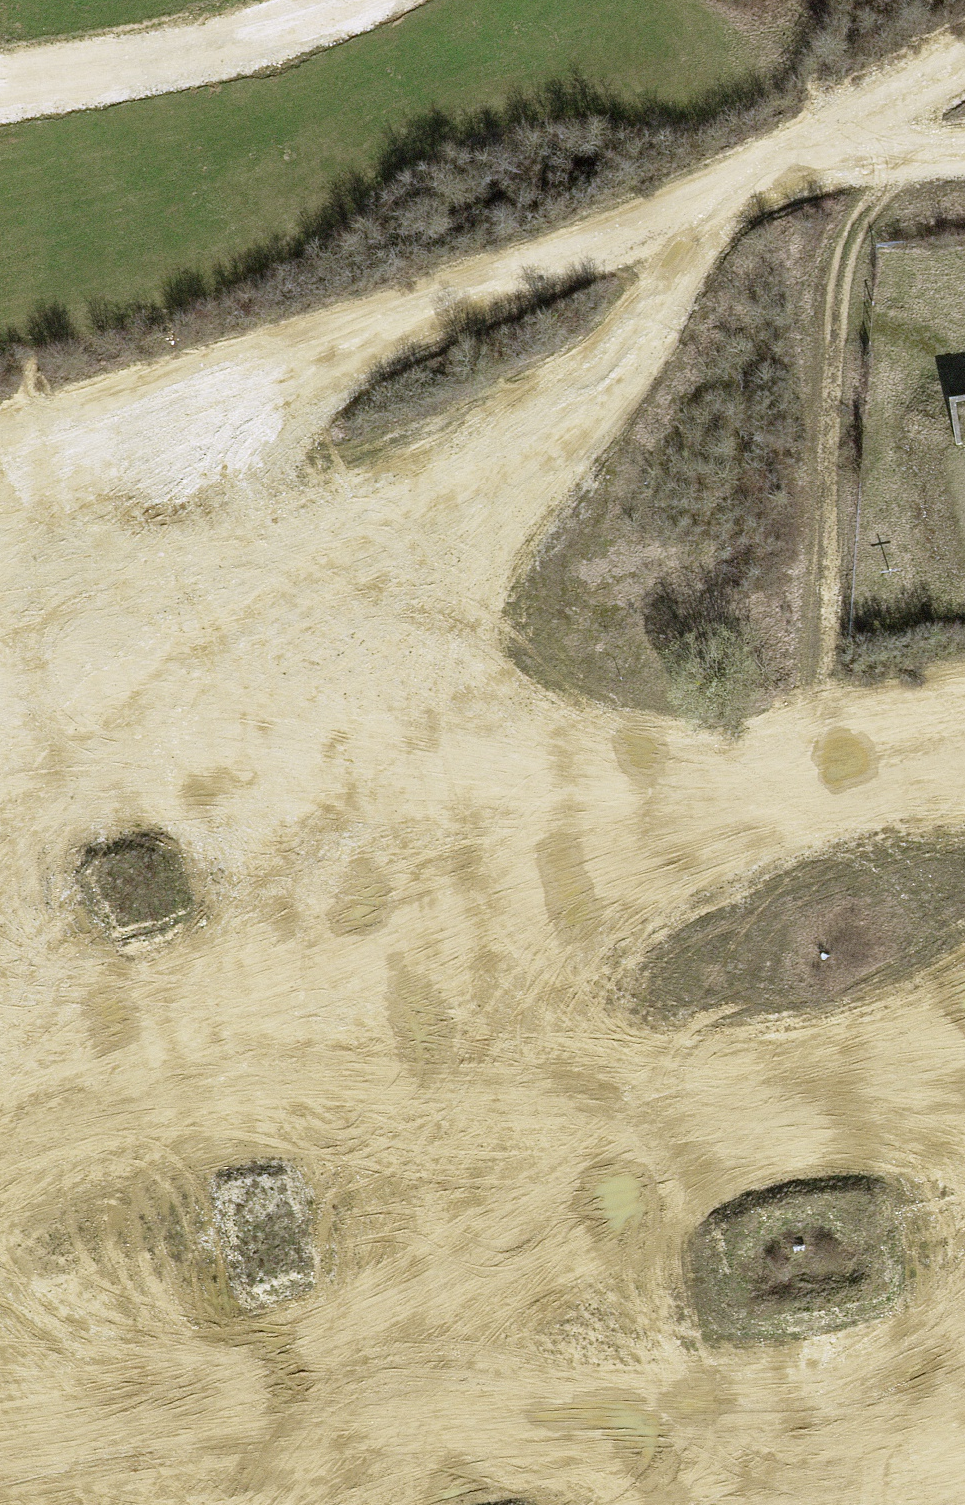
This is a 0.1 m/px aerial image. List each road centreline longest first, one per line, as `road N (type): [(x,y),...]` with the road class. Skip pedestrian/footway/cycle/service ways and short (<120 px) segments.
road 1 (track): [(964,68),(814,148),(574,255),(0,457)]
road 2 (track): [(964,1088),(787,1125),(417,1294),(0,1381)]
road 3 (track): [(0,1042),(100,1029),(964,769)]
road 4 (track): [(964,1412),(634,1444),(0,1430)]
road 5 (track): [(964,763),(300,778),(0,775)]
road 6 (track): [(704,197),(624,364),(238,624),(0,697)]
road 7 (track): [(100,1029),(787,1125)]
road 8 (track): [(360,0),(125,73),(0,83)]
road 9 (track): [(964,1040),(787,1125)]

